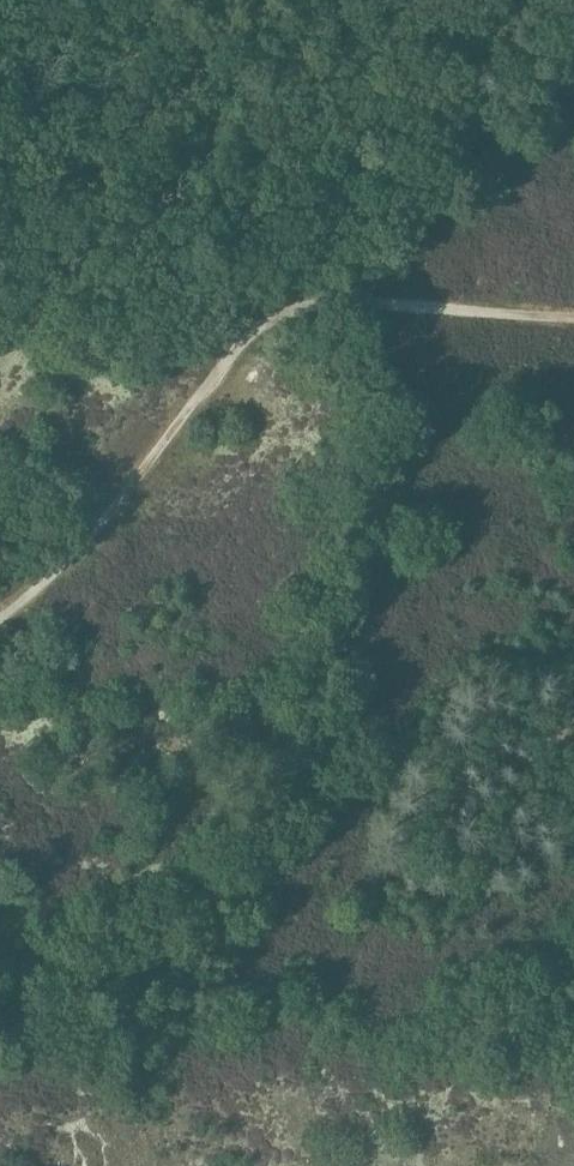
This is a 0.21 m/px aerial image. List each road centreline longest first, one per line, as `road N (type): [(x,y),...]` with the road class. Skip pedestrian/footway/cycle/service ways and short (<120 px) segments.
road 1 (track): [(0,618),(71,560),(278,312),(317,301),(506,321),(573,318)]

